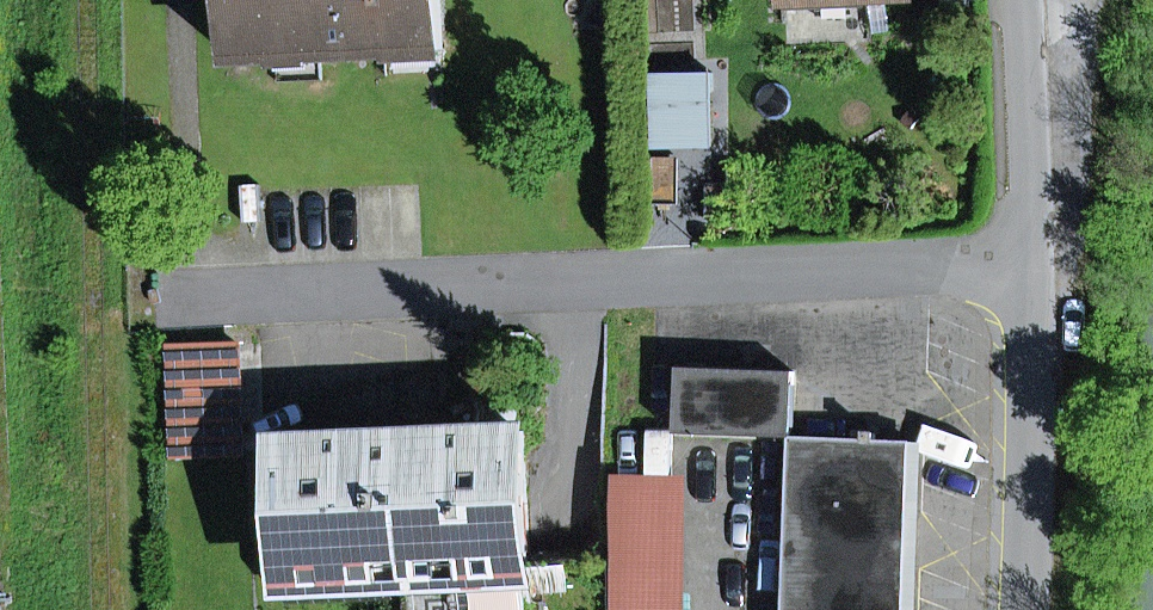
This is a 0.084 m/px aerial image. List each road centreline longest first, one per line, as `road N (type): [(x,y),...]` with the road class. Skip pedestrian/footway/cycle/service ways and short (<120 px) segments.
road 1 (residential): [(154,293),(1024,256)]
road 2 (residential): [(1024,256),(1025,609)]
road 3 (residential): [(1019,0),(1024,256)]

